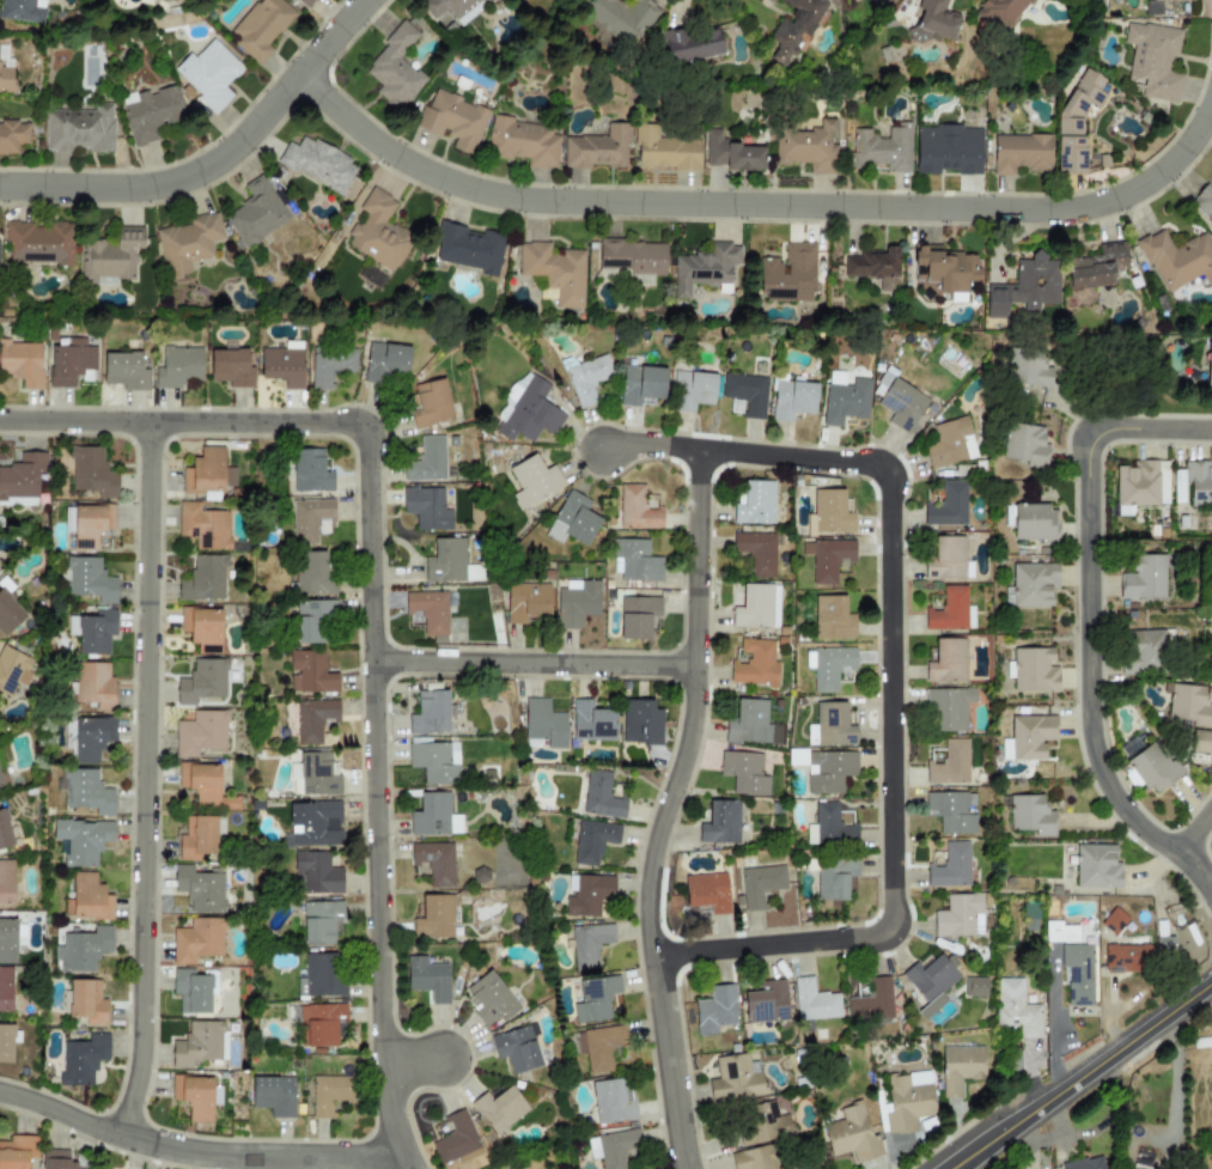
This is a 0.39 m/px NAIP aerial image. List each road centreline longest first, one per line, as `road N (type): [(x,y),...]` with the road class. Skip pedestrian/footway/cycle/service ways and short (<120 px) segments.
road 1 (residential): [(1211,106),(1158,175),(1088,206),(552,202),(457,185),(397,158),(298,77)]
road 2 (residential): [(656,955),(893,933),(890,468),(698,450)]
road 3 (residential): [(413,1168),(396,1131),(384,1066),(369,425)]
road 4 (residential): [(689,1168),(651,906),(658,845),(696,699),(698,450)]
road 5 (residential): [(150,424),(144,1027),(122,1135)]
road 6 (residential): [(1211,888),(1132,815),(1098,753),(1090,427),(1211,430)]
road 7 (residential): [(0,188),(127,189),(191,176),(246,135),(366,0)]
road 8 (residential): [(408,1158),(178,1151),(0,1094)]
road 9 (residential): [(369,425),(0,422)]
road 10 (residential): [(696,668),(374,663)]
road 11 (secondary): [(957,1168),(1211,984)]

